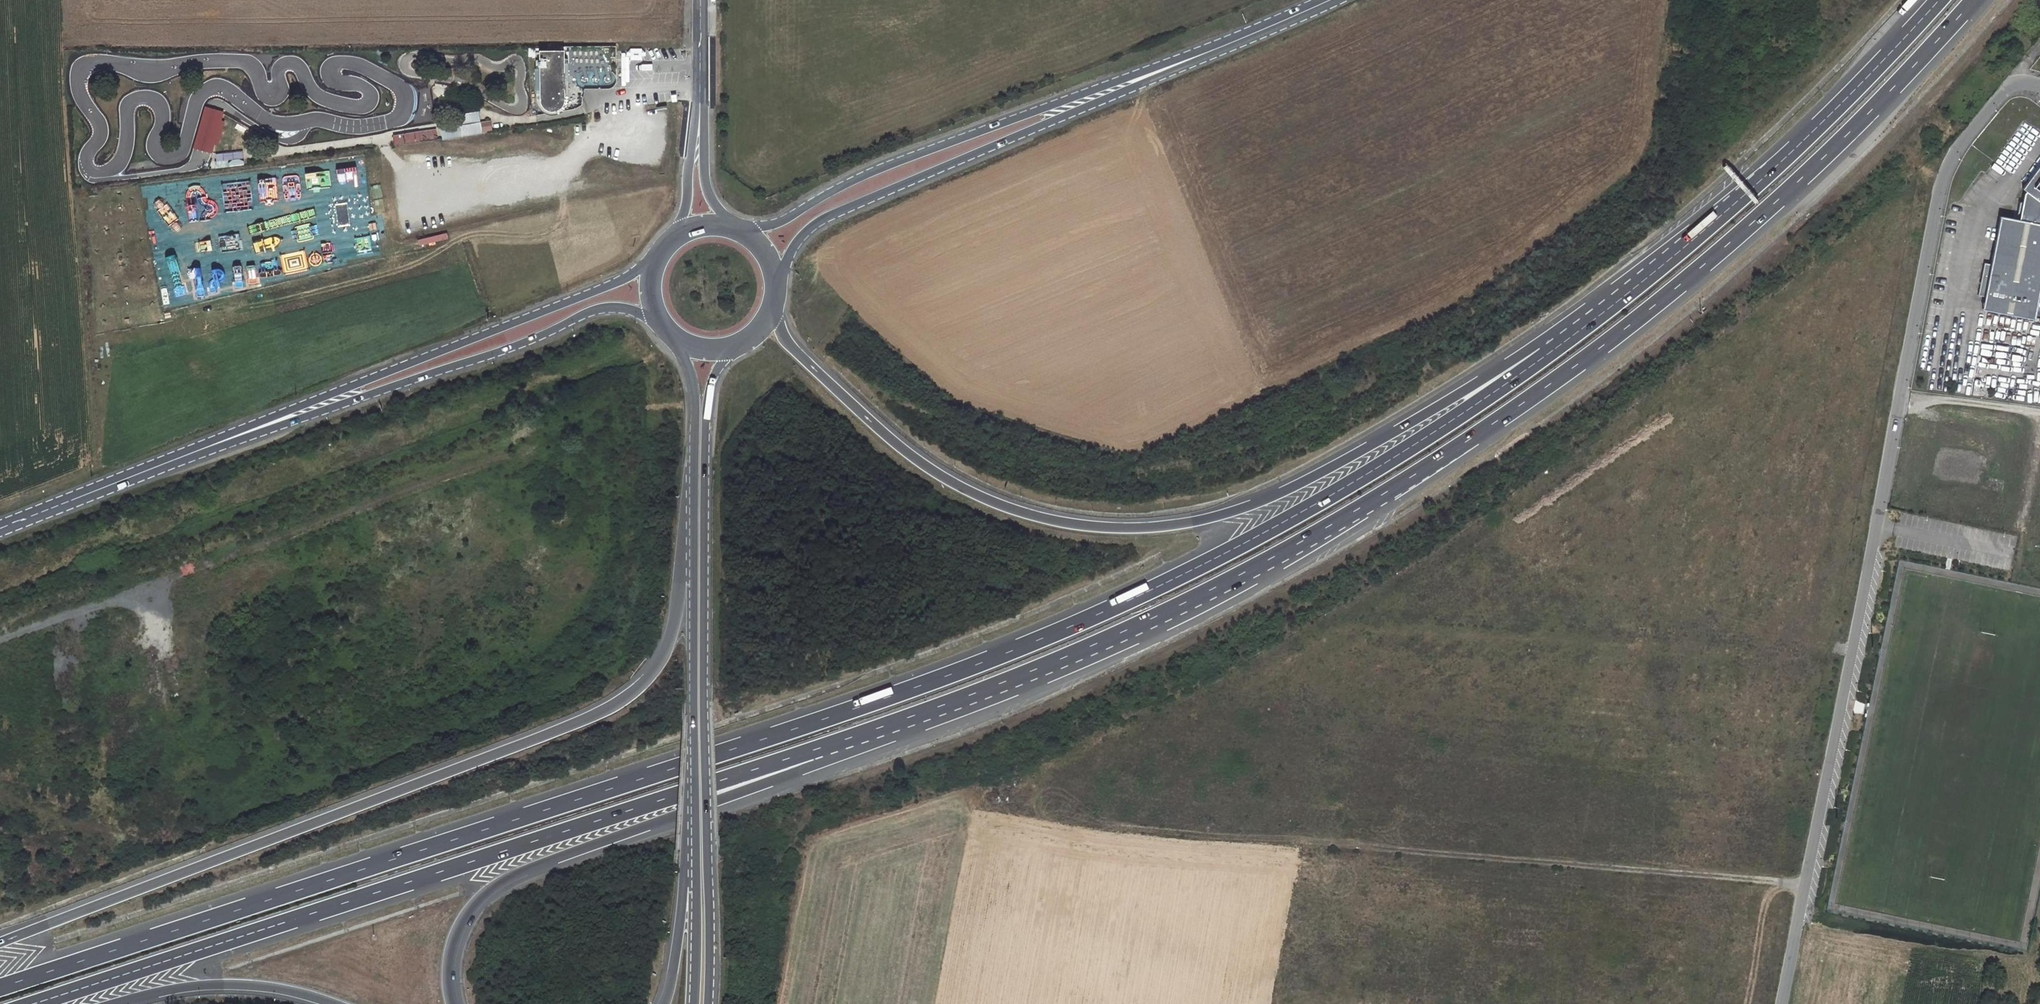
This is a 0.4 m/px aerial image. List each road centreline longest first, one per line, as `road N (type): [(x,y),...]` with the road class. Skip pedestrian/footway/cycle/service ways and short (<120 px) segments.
road 1 (motorway): [(1542,357),(1335,493),(1097,615),(814,723),(0,989)]
road 2 (motorway): [(816,748),(968,695),(1219,585),(1489,423),(1569,369),(1752,220),(1970,0)]
road 3 (residential): [(1780,1003),(1938,193),(1953,154),(2003,92),(2039,86)]
road 4 (motorway): [(695,480),(679,605),(663,653),(627,693),(579,722),(0,938)]
road 5 (motorway): [(1542,357),(1491,376),(1268,498),(1210,518),(1120,528),(1017,511),(938,474),(806,363),(771,312)]
road 6 (motorway): [(33,1003),(816,748)]
road 7 (track): [(1804,883),(1106,827)]
road 8 (tertiary): [(711,1003),(707,410),(733,346)]
road 9 (motorway): [(1938,0),(1739,199),(1542,357)]
road 10 (motorway): [(452,1003),(451,953),(459,927),(495,886),(761,785),(816,748)]
road 11 (secondary): [(776,282),(791,250),(820,220),(1171,67)]
road 12 (secondary): [(1171,67),(942,142),(835,187),(749,234)]
road 13 (secondary): [(652,268),(325,403)]
road 14 (secondary): [(0,532),(325,403)]
road 15 (secondary): [(325,403),(539,340),(589,313),(619,308),(657,316)]
road 16 (tertiary): [(695,480),(694,823)]
road 17 (motorway): [(114,1003),(201,983),(253,984),(340,1003)]
road 18 (motorway): [(694,823),(663,1003)]
road 19 (tertiary): [(694,823),(694,1003)]
road 20 (secondary): [(1326,0),(1171,67)]
road 21 (tertiary): [(674,336),(690,369),(695,480)]
road 22 (track): [(1901,394),(2039,412)]
road 23 (tertiary): [(699,121),(701,0)]

